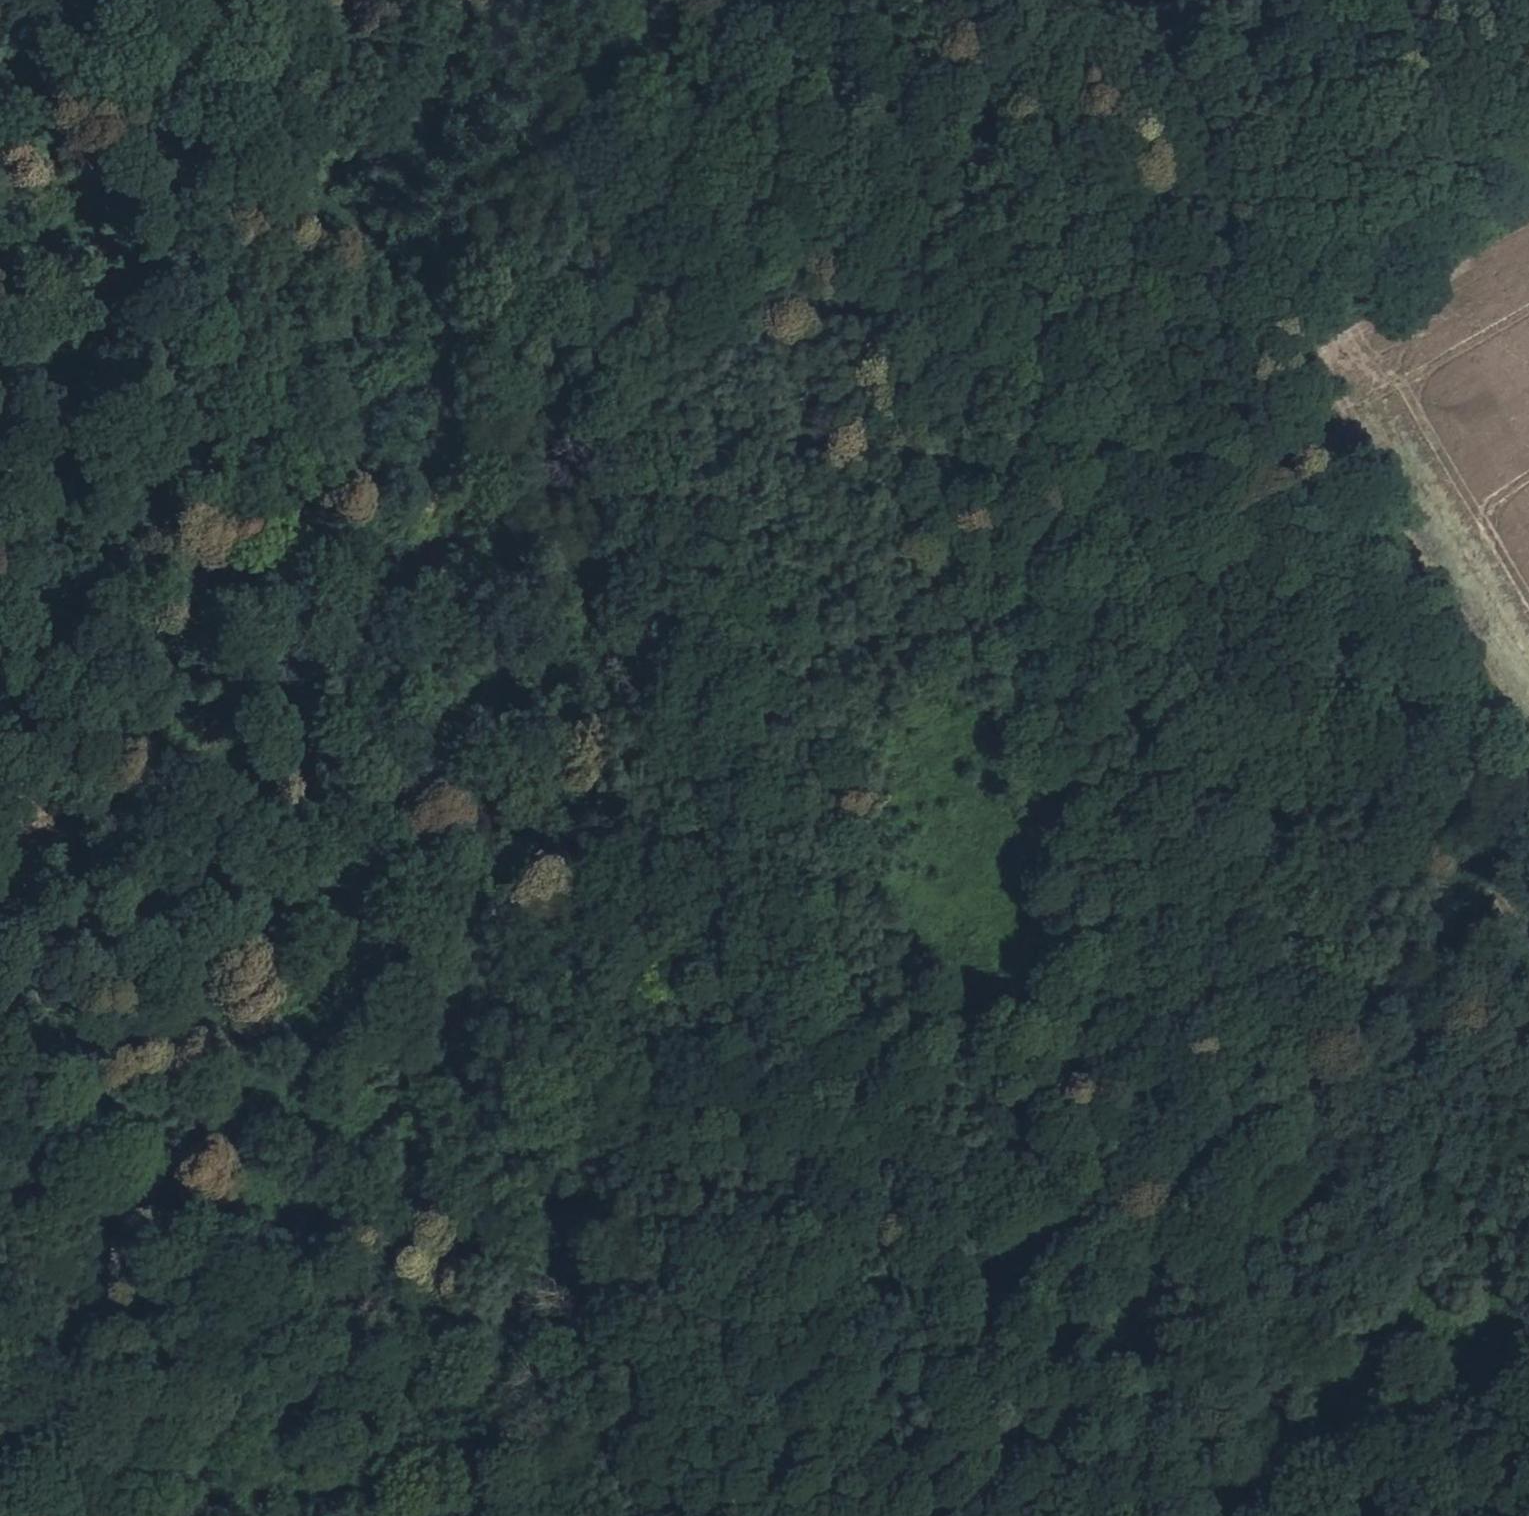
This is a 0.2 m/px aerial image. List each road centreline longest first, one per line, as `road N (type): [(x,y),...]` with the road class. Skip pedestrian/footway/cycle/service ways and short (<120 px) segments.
road 1 (track): [(0,189),(36,171),(175,53),(224,43),(258,62),(199,245),(196,353),(275,545),(374,734),(452,963),(493,1138)]

